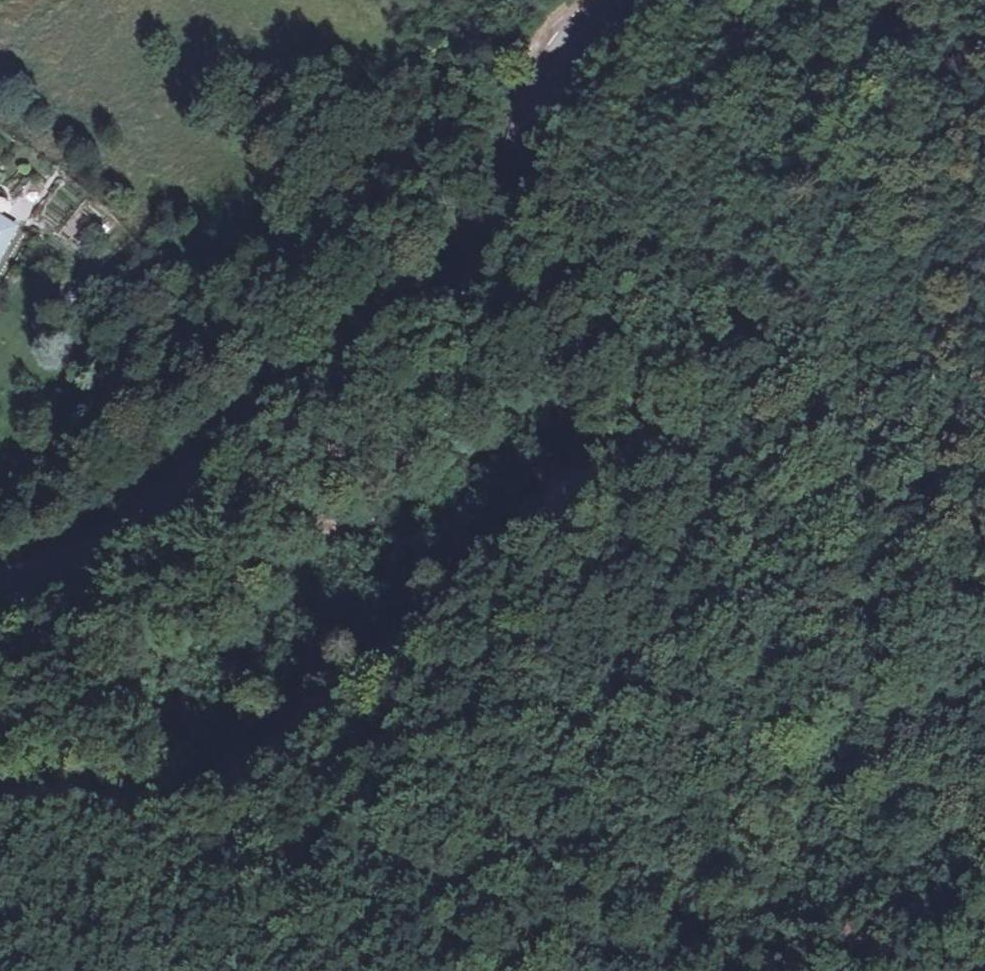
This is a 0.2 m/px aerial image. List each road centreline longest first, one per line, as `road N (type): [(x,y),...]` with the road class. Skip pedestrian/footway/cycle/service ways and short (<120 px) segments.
road 1 (secondary): [(0,575),(51,566),(116,534),(430,290),(488,216),(567,64),(631,0)]
road 2 (track): [(0,526),(75,493),(377,212),(404,126),(395,0)]

